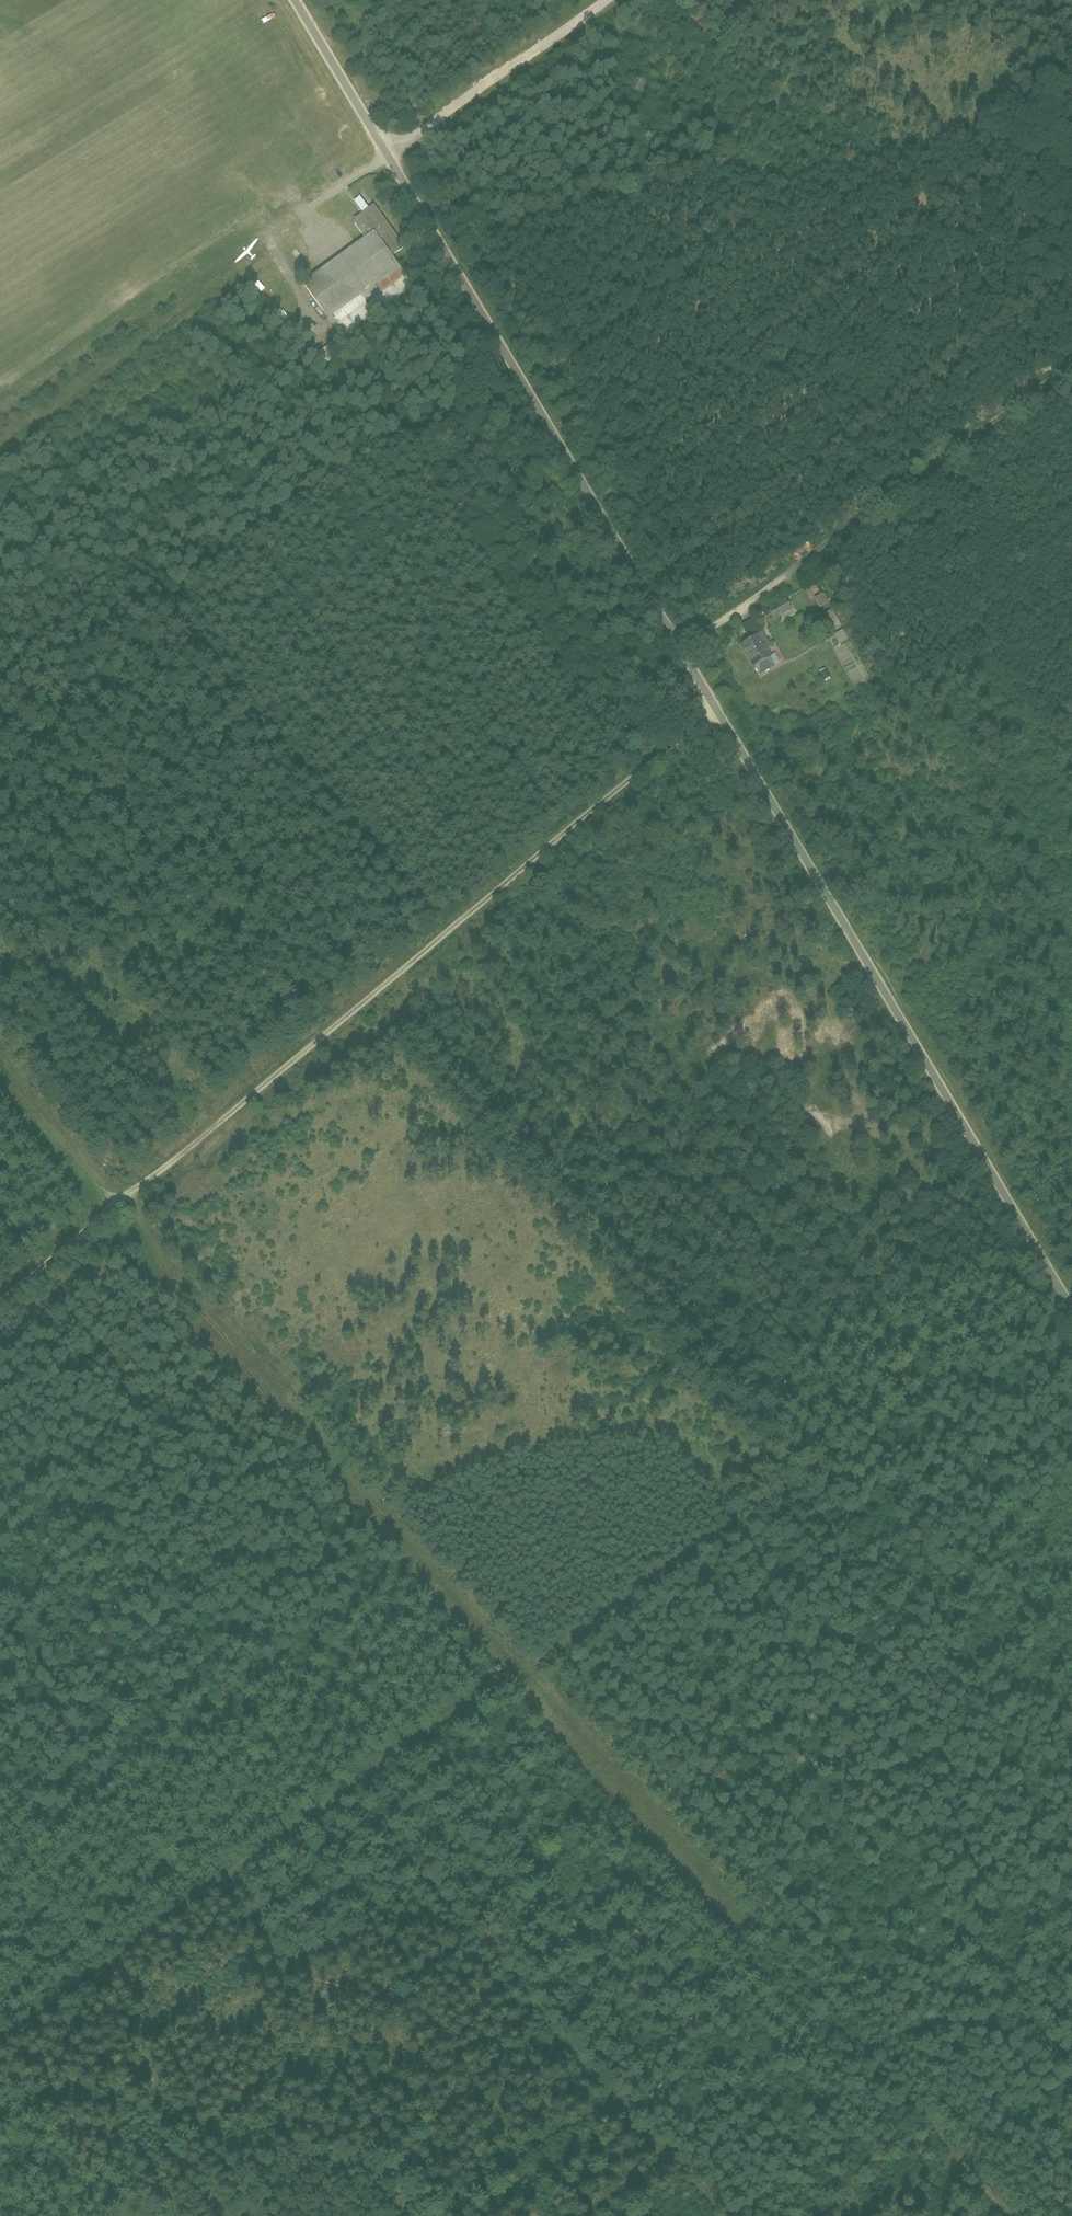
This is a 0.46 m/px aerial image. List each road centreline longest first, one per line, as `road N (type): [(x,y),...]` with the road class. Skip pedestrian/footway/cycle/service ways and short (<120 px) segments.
road 1 (unclassified): [(296,0),(1071,1308)]
road 2 (track): [(0,2037),(519,1666),(565,1650),(1058,1285)]
road 3 (track): [(717,710),(0,1314)]
road 4 (track): [(519,1666),(0,1074)]
road 5 (track): [(519,1666),(1015,2215)]
road 6 (track): [(1071,328),(640,579)]
road 7 (track): [(299,220),(0,438)]
road 8 (track): [(388,155),(600,0)]
road 9 (track): [(0,2074),(86,2148),(91,2189),(82,2215)]

